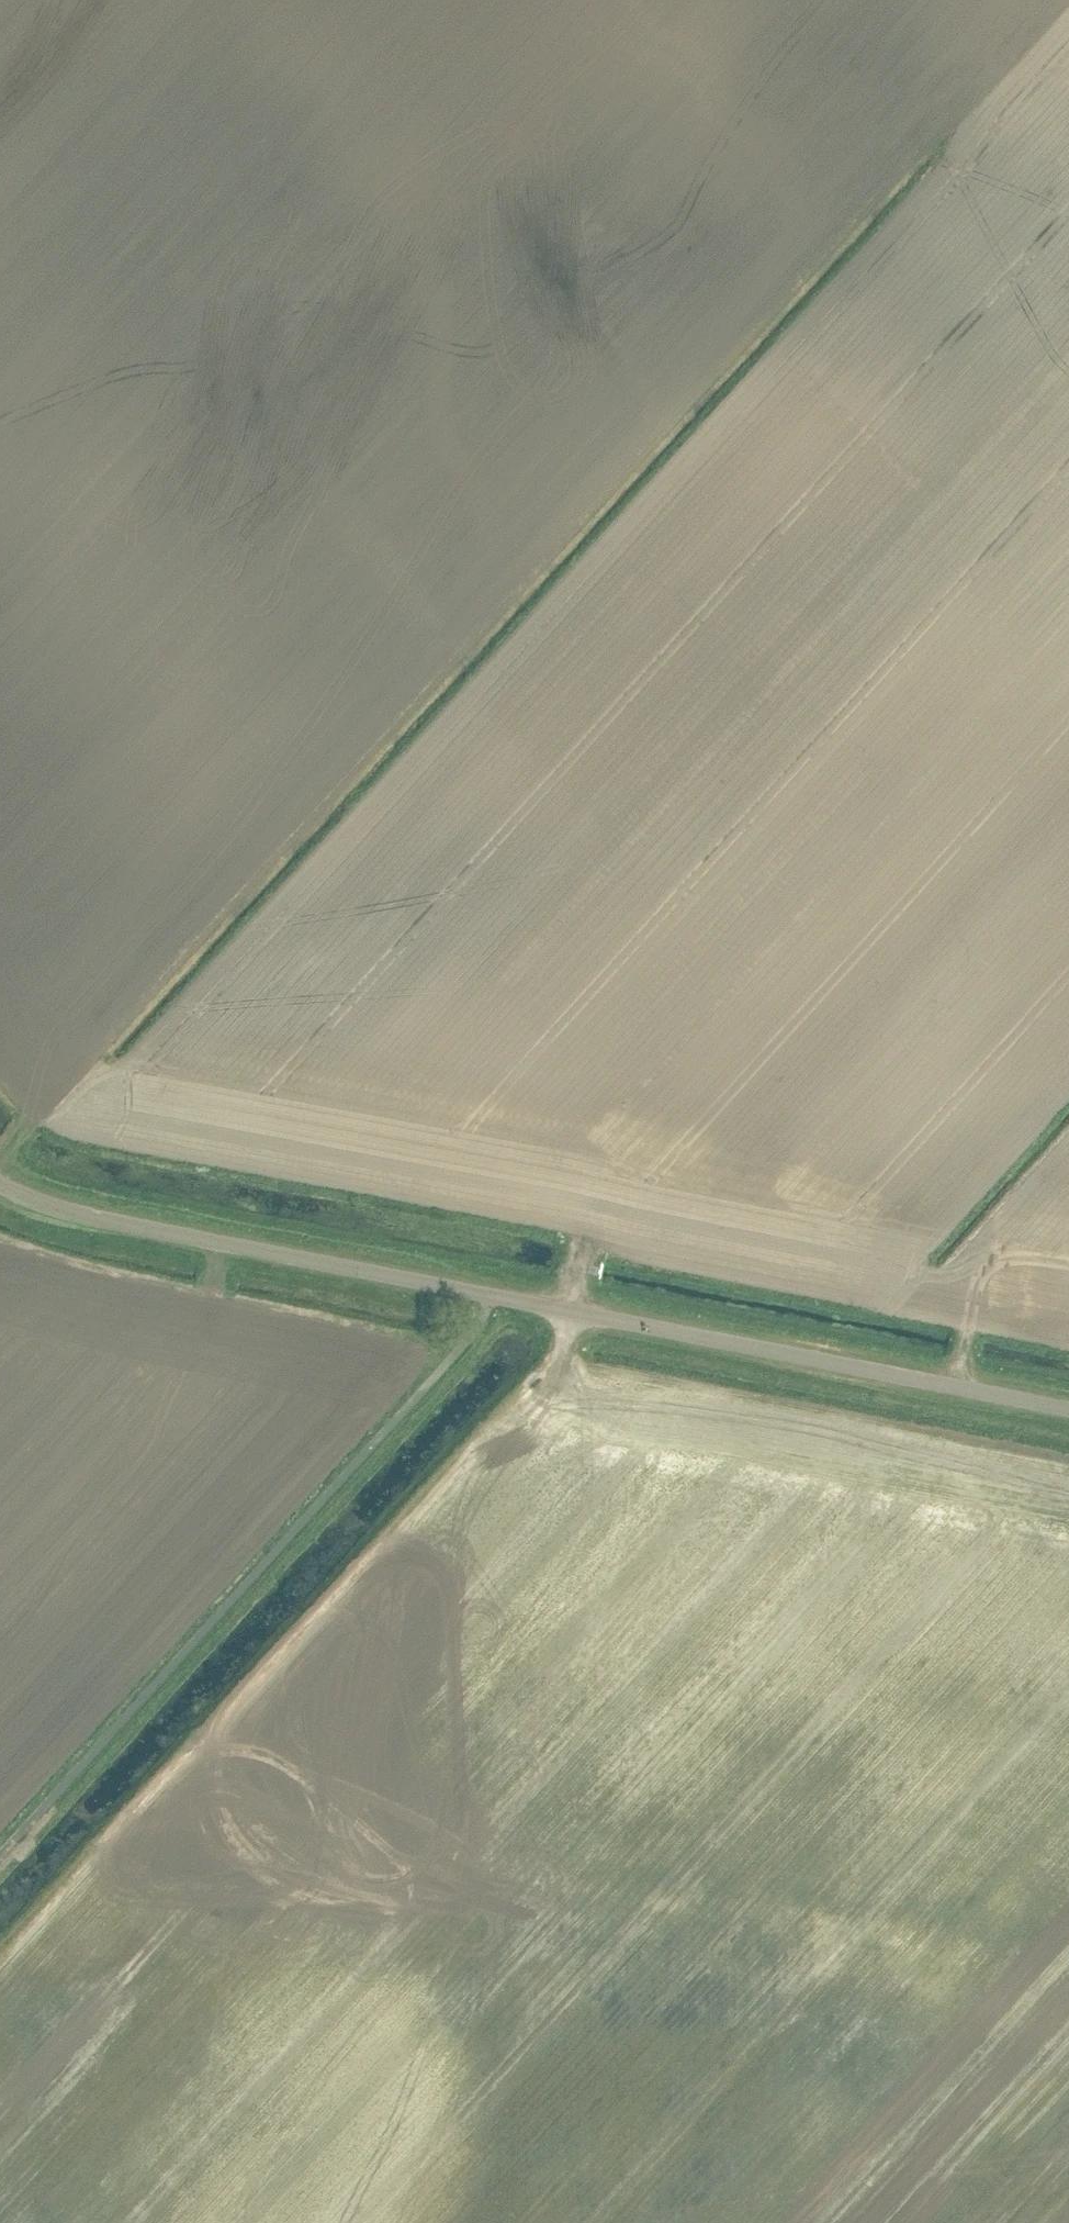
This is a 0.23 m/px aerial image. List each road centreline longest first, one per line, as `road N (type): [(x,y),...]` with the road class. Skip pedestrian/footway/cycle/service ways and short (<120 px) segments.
road 1 (unclassified): [(1068,1411),(84,1216),(0,1188)]
road 2 (track): [(0,1957),(534,1383),(565,1344),(574,1314)]

